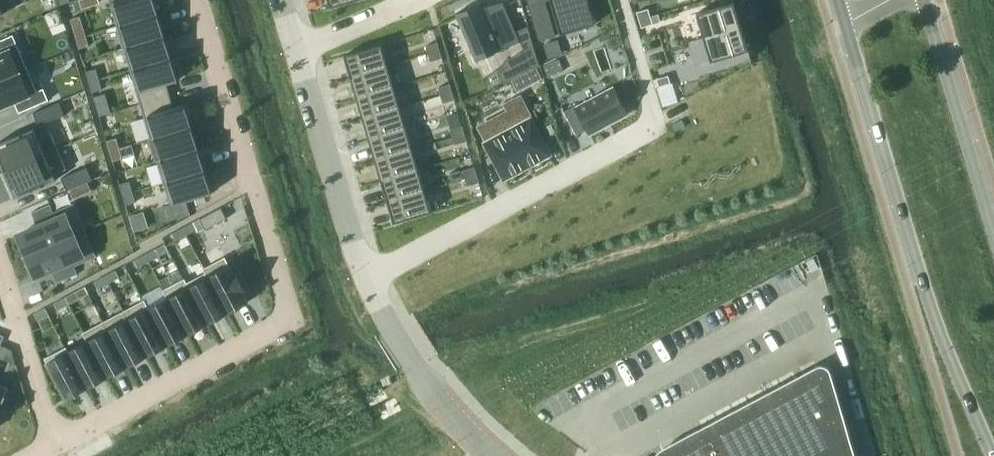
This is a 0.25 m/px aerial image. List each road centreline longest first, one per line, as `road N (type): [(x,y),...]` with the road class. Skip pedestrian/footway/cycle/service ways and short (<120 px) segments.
road 1 (residential): [(201,0),(297,318),(58,443)]
road 2 (tertiary): [(842,16),(938,331),(993,455)]
road 3 (residential): [(366,282),(657,121),(620,0)]
road 4 (unclassified): [(296,50),(366,282)]
road 5 (tertiary): [(993,232),(924,0)]
road 6 (residential): [(366,282),(446,406),(494,455)]
road 7 (residential): [(0,255),(58,443)]
road 8 (residential): [(296,50),(409,0)]

